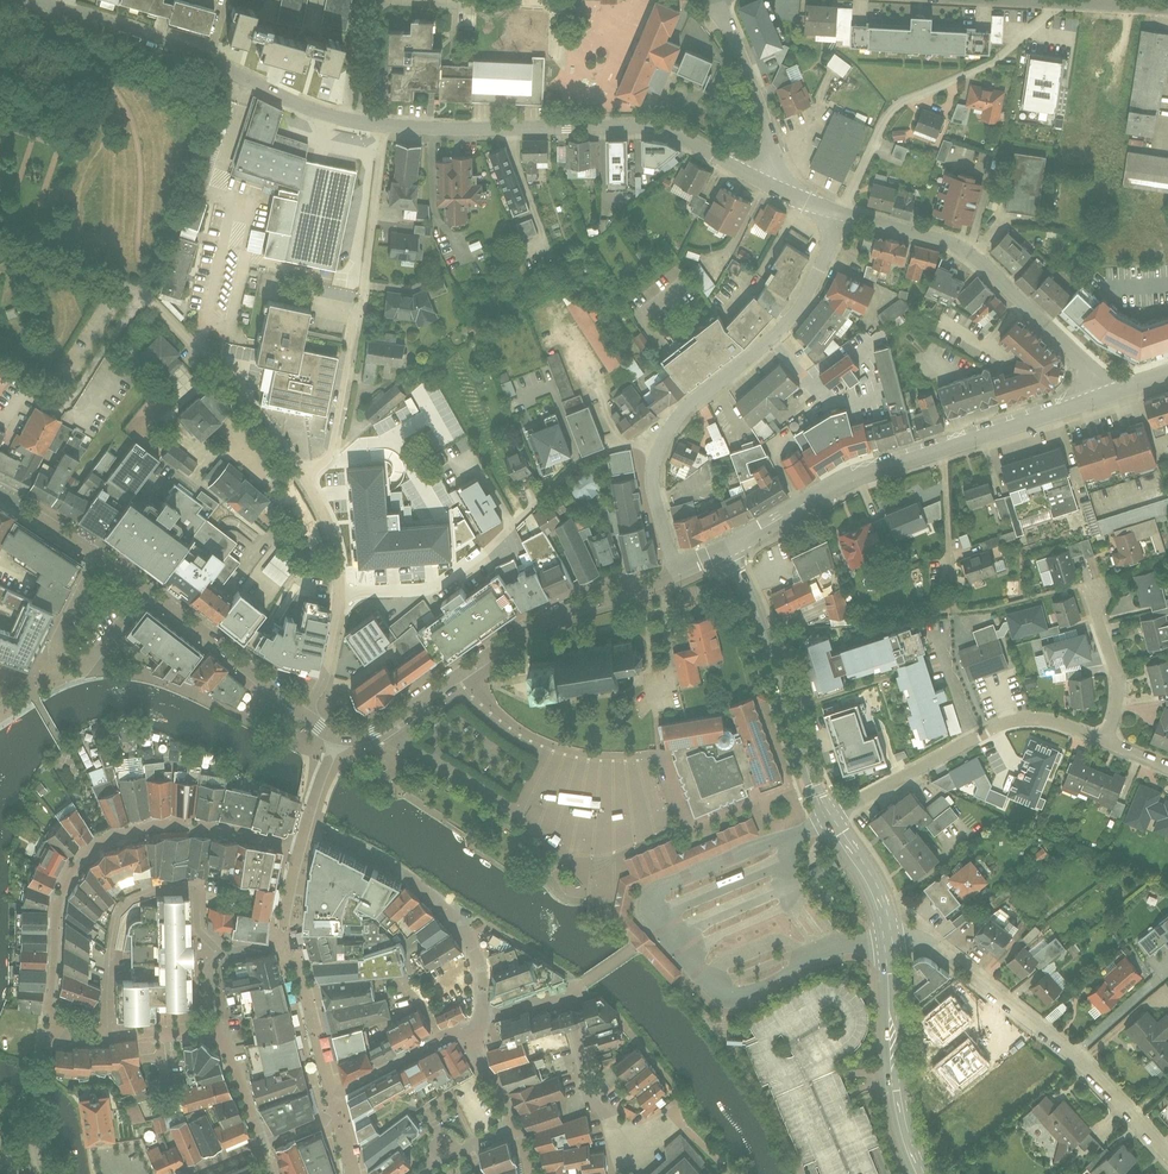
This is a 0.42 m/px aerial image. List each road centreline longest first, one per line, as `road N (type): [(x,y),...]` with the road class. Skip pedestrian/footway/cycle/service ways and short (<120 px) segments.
road 1 (tertiary): [(300,710),(337,734),(372,732),(505,647),(675,573)]
road 2 (residential): [(385,126),(665,128),(767,187)]
road 3 (residential): [(37,0),(182,49),(303,105),(385,126)]
road 4 (residential): [(385,126),(333,452),(302,476)]
road 5 (residential): [(888,944),(945,953),(1083,1057),(1167,1151)]
road 6 (residential): [(839,214),(966,249),(1114,392)]
road 7 (residential): [(839,214),(883,123),(908,97),(990,61),(1059,4)]
road 8 (residential): [(829,814),(1009,722),(1071,724),(1105,740)]
road 9 (residential): [(661,446),(682,412),(797,309),(839,214)]
road 10 (residential): [(581,461),(486,553),(434,588),(342,592)]
road 11 (tertiary): [(728,548),(829,814)]
road 12 (residential): [(140,295),(203,353),(302,476)]
road 13 (tertiary): [(888,944),(900,1116),(920,1173)]
road 14 (tertiary): [(938,452),(847,479),(728,548)]
road 15 (tertiary): [(144,586),(300,710)]
road 16 (residential): [(767,187),(773,151),(719,0)]
road 17 (tertiary): [(1114,392),(938,452)]
road 18 (residential): [(938,452),(954,612)]
road 19 (residential): [(1094,586),(1116,671),(1105,740)]
road 20 (tertiary): [(829,814),(876,891),(888,944)]
road 21 (residential): [(675,573),(655,490),(661,446)]
road 22 (residential): [(342,592),(329,670),(300,710)]
road 23 (residential): [(302,476),(334,537),(342,592)]

